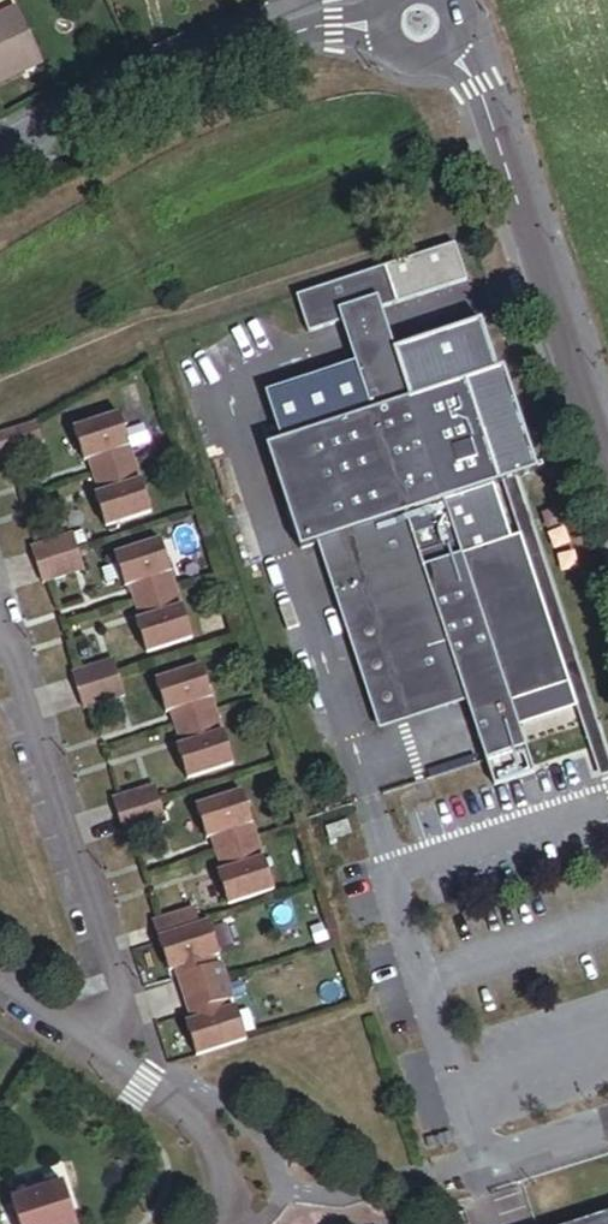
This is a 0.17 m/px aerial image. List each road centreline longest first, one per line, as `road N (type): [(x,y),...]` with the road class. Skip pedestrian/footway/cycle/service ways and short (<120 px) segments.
road 1 (tertiary): [(607,464),(476,86),(444,55)]
road 2 (residential): [(92,1032),(120,992),(0,619)]
road 3 (tertiary): [(383,23),(302,29),(258,46),(120,98),(0,164)]
road 4 (residential): [(198,1105),(92,1032)]
road 5 (residential): [(222,1223),(232,1208),(198,1105)]

